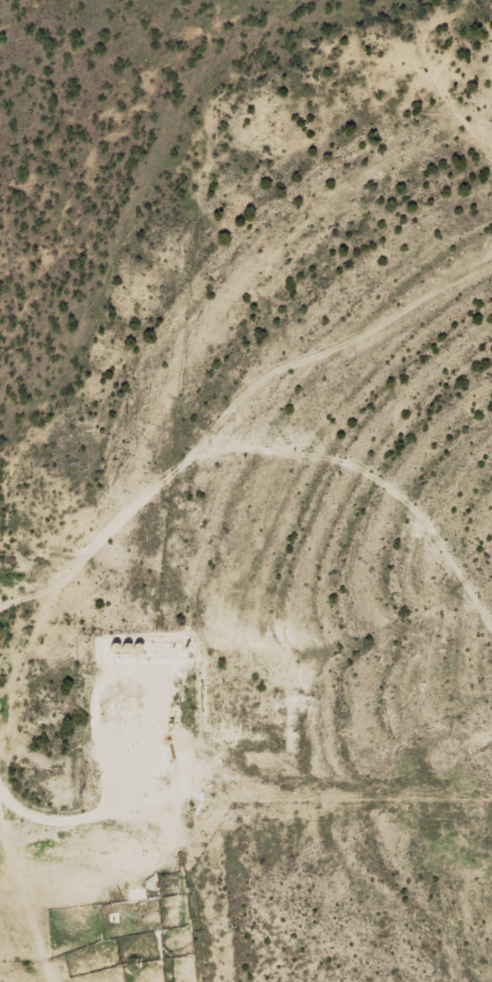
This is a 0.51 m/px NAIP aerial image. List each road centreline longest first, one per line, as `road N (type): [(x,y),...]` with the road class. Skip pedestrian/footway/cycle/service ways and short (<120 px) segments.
road 1 (track): [(491,272),(367,342),(203,456),(50,594),(0,614)]
road 2 (track): [(203,456),(348,436),(445,526),(491,601)]
road 3 (track): [(0,764),(14,783),(20,863),(77,930)]

